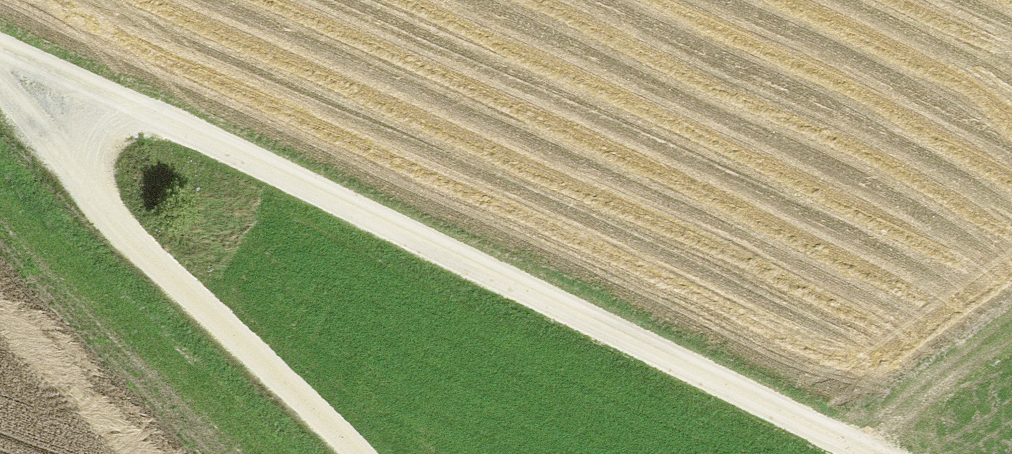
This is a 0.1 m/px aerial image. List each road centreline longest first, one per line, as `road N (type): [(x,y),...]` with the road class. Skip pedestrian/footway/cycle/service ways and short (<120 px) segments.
road 1 (track): [(862,453),(0,51)]
road 2 (track): [(110,99),(66,176),(344,453)]
road 3 (track): [(845,446),(1011,334)]

